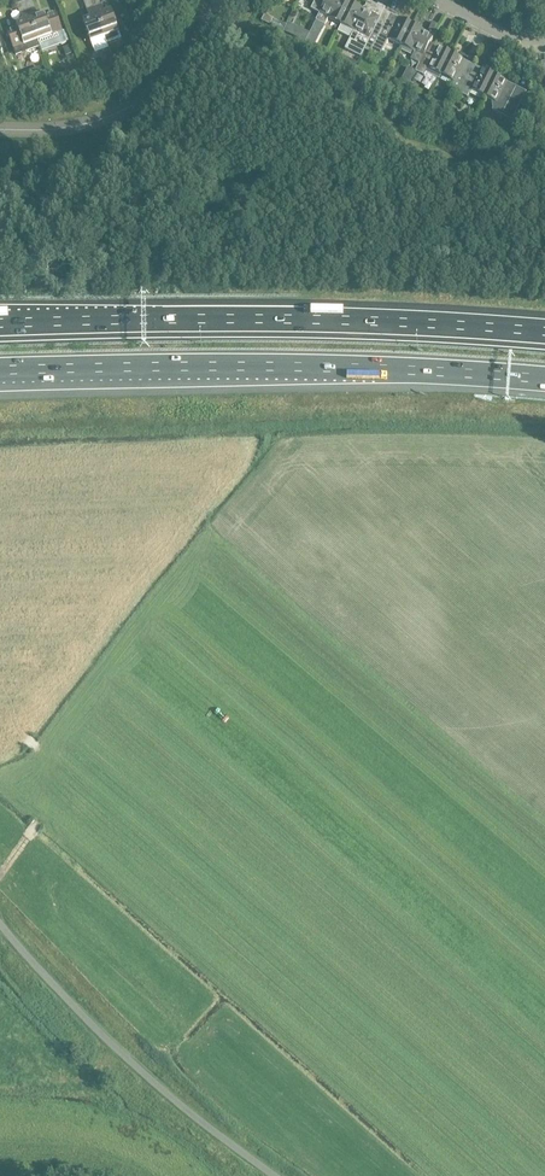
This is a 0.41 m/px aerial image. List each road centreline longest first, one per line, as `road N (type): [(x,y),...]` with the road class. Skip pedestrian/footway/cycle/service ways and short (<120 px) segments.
road 1 (motorway): [(544,333),(153,318),(0,323)]
road 2 (motorway): [(0,371),(373,368),(544,379)]
road 3 (unclassified): [(0,129),(75,125),(140,99),(187,61),(220,0)]
road 4 (track): [(0,874),(46,811),(51,770),(41,747),(11,728)]

